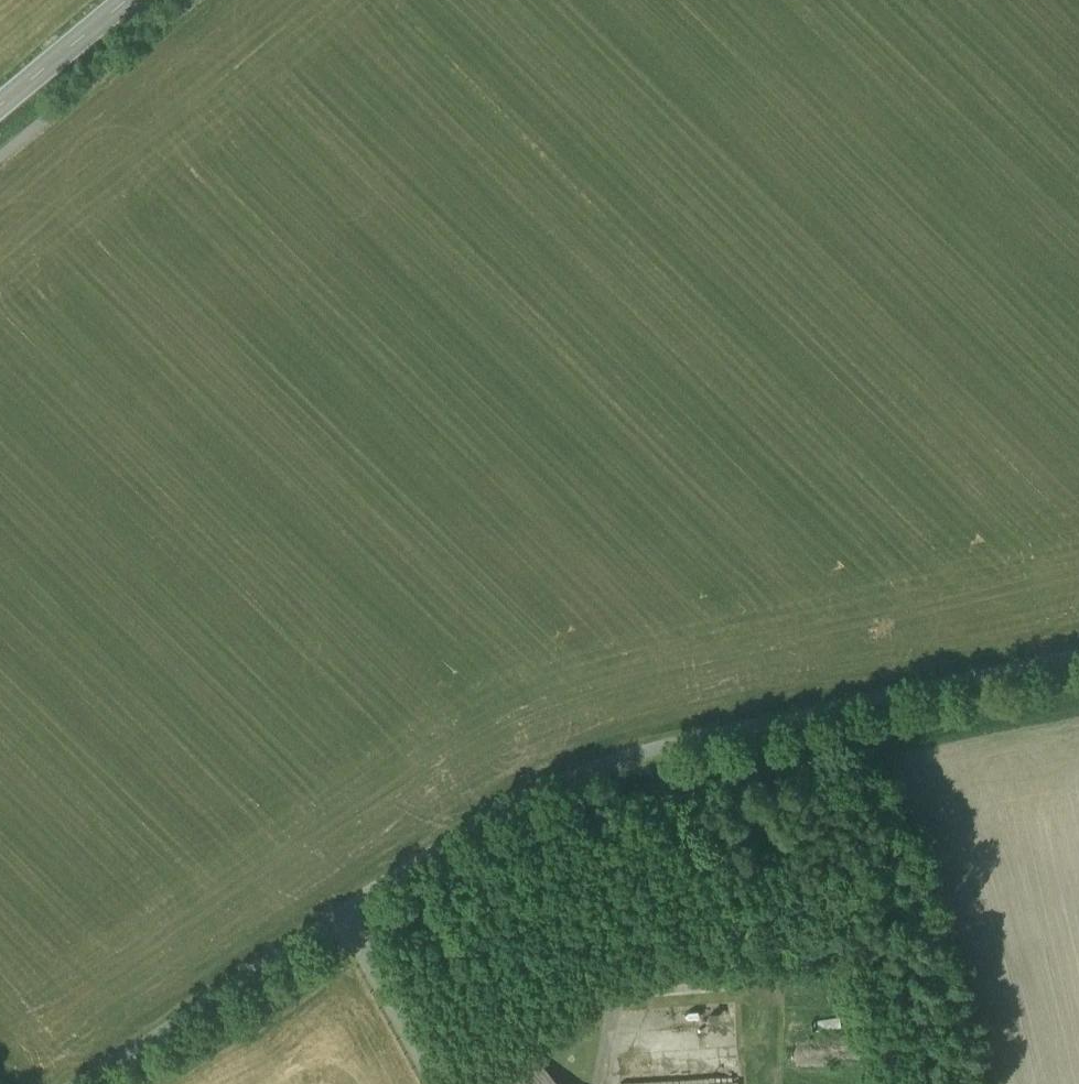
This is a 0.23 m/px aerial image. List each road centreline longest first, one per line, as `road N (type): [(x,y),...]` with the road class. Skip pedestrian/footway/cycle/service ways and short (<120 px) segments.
road 1 (unclassified): [(81,1083),(491,814),(606,763),(1078,658)]
road 2 (tertiary): [(128,0),(0,107)]

